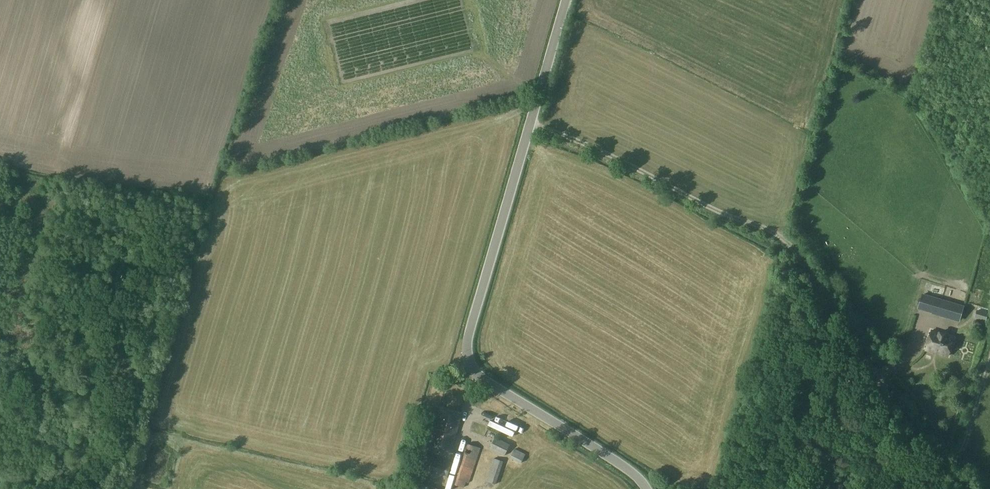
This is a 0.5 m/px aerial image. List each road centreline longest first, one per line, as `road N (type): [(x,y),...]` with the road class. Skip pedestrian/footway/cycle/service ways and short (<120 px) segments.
road 1 (unclassified): [(646,488),(629,469),(483,378),(467,352),(567,0)]
road 2 (track): [(532,120),(723,215),(770,228),(791,244),(879,374)]
road 3 (track): [(879,374),(914,351),(852,308),(803,229),(770,228)]
road 4 (track): [(879,374),(941,458),(963,453)]

